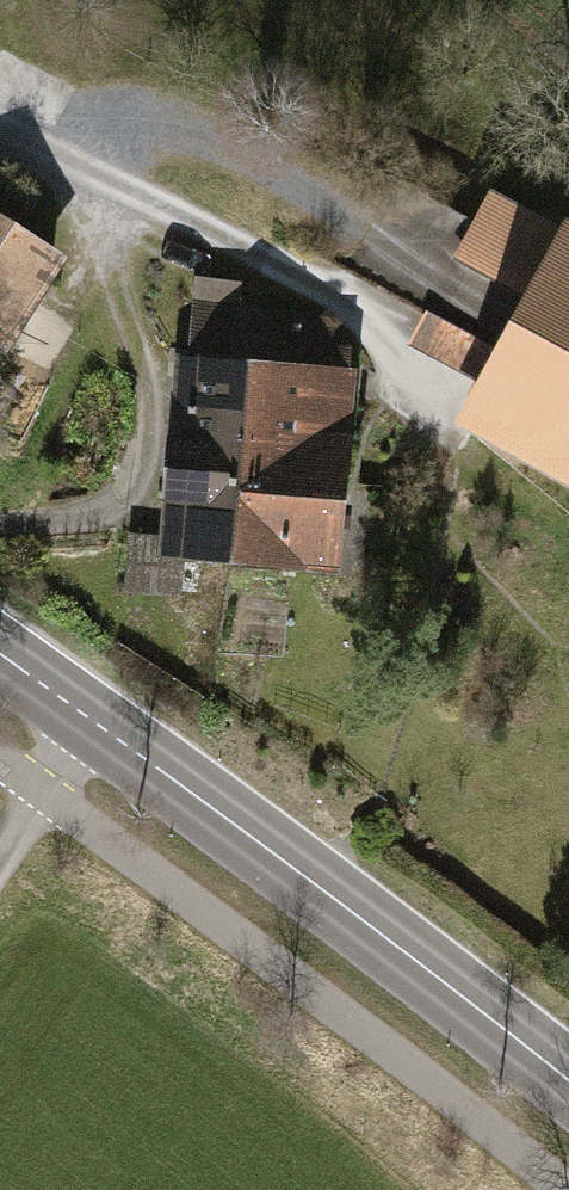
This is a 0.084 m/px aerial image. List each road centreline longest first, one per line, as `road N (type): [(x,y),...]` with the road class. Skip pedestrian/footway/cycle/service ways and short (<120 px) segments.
road 1 (tertiary): [(568,1081),(0,651)]
road 2 (track): [(108,180),(142,361),(143,450),(135,477),(120,501),(99,512),(0,524)]
road 3 (residential): [(393,323),(0,128)]
road 4 (track): [(96,723),(0,865)]

